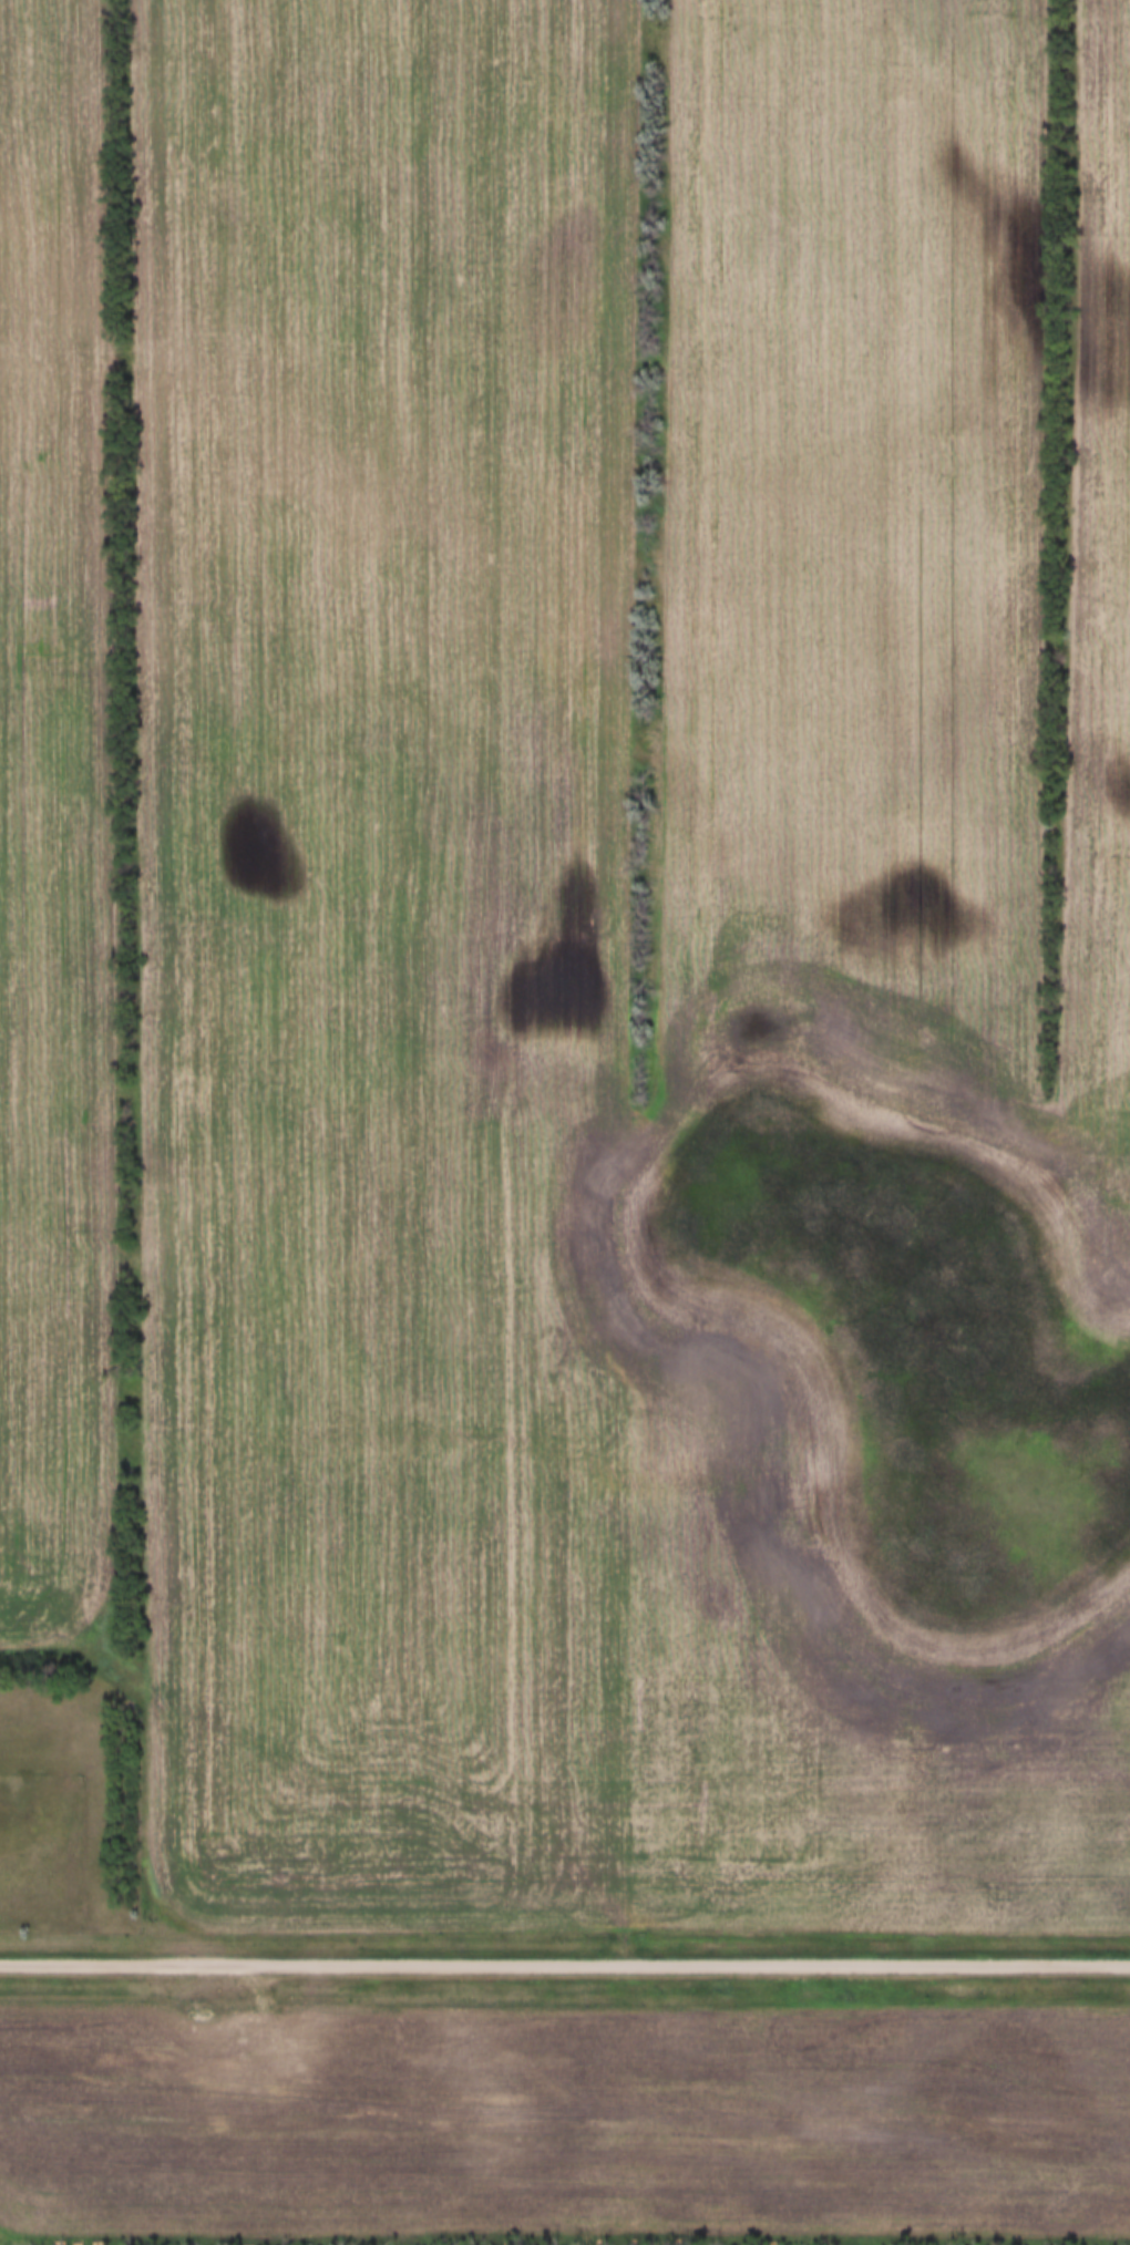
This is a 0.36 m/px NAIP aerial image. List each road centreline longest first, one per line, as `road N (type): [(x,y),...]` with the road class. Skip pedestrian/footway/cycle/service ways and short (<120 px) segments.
road 1 (residential): [(0,1961),(1129,1963)]

